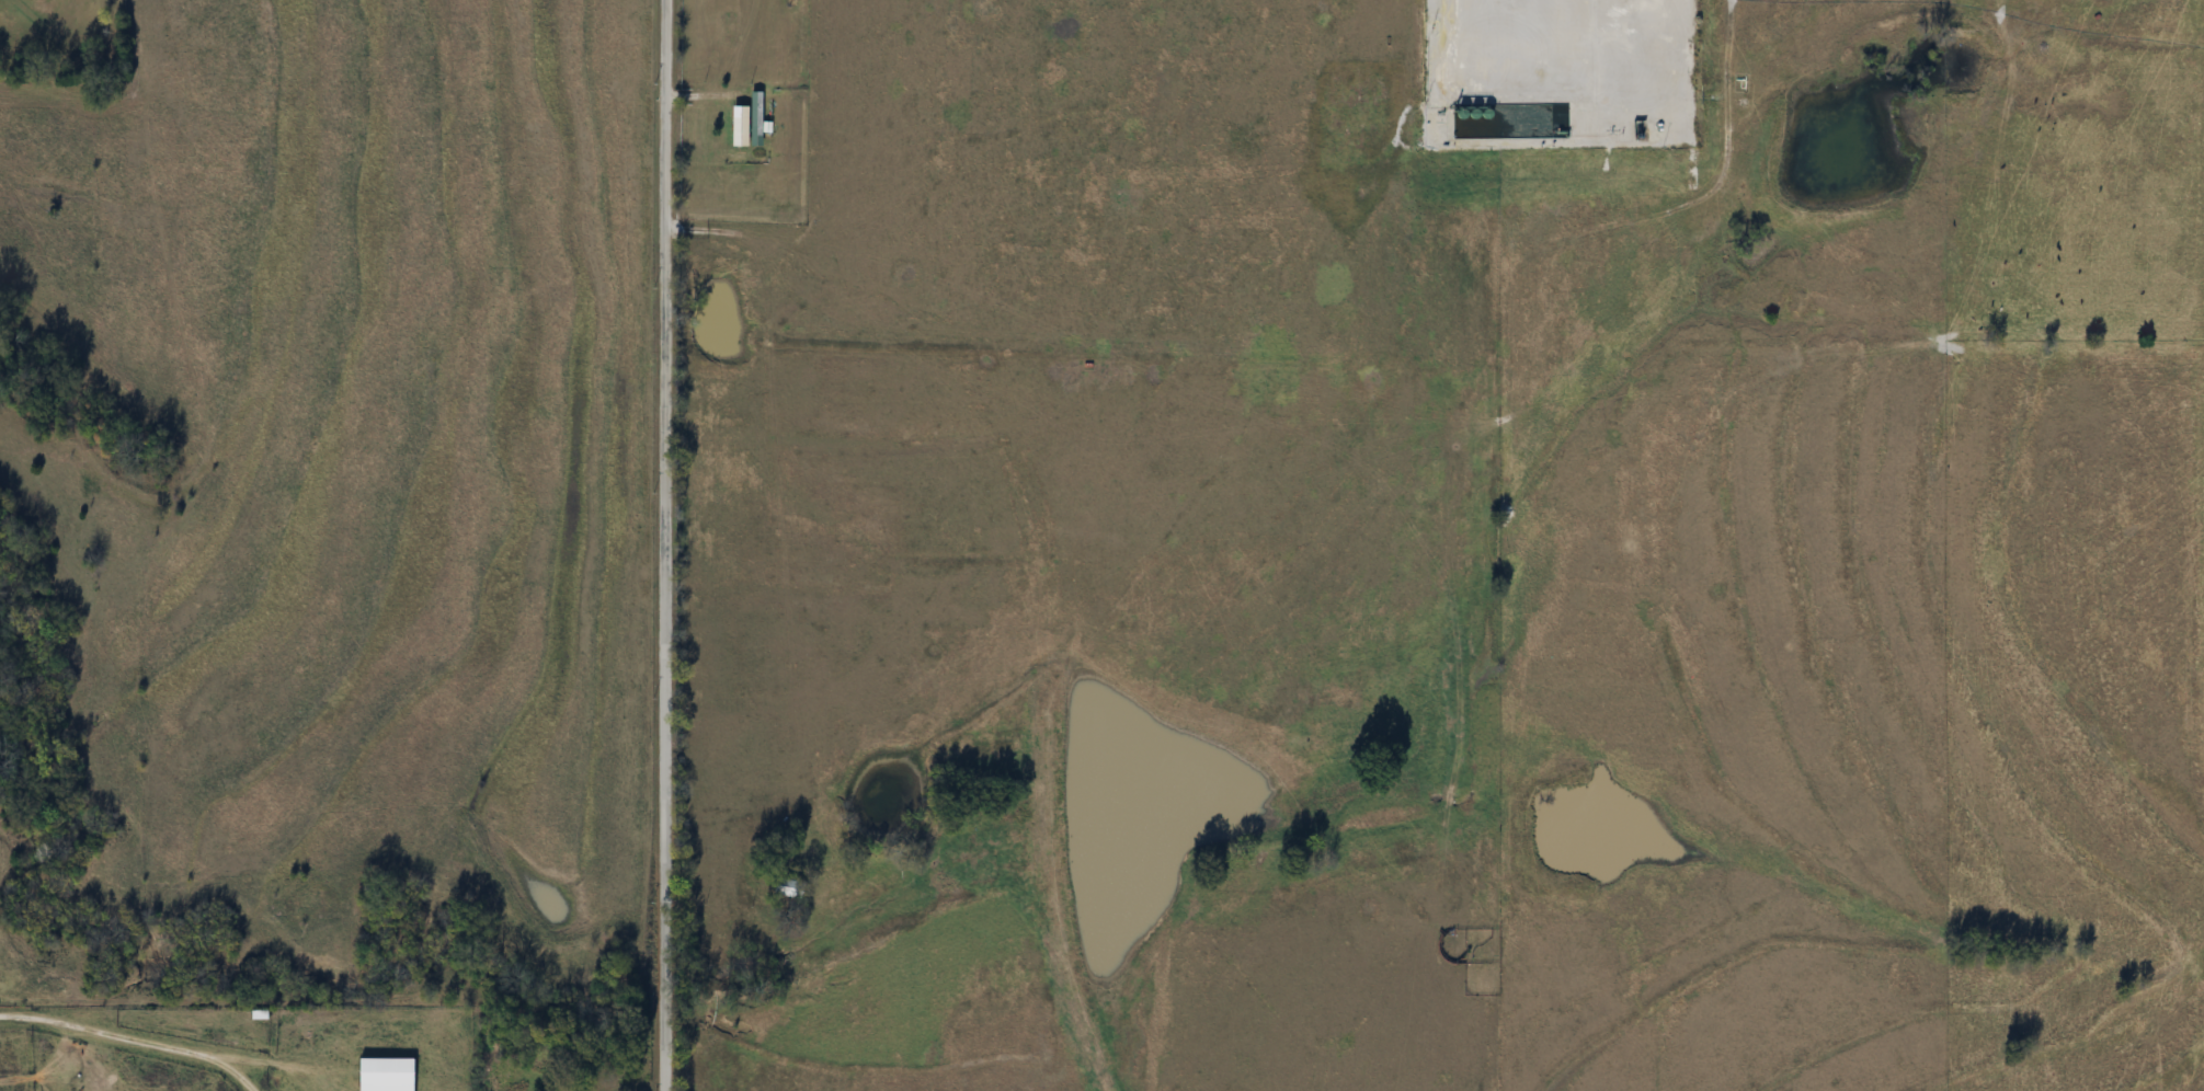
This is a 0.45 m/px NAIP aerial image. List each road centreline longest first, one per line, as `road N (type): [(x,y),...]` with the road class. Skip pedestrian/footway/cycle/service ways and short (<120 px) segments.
road 1 (residential): [(666,1090),(672,0)]
road 2 (residential): [(0,1019),(210,1059),(255,1090)]

